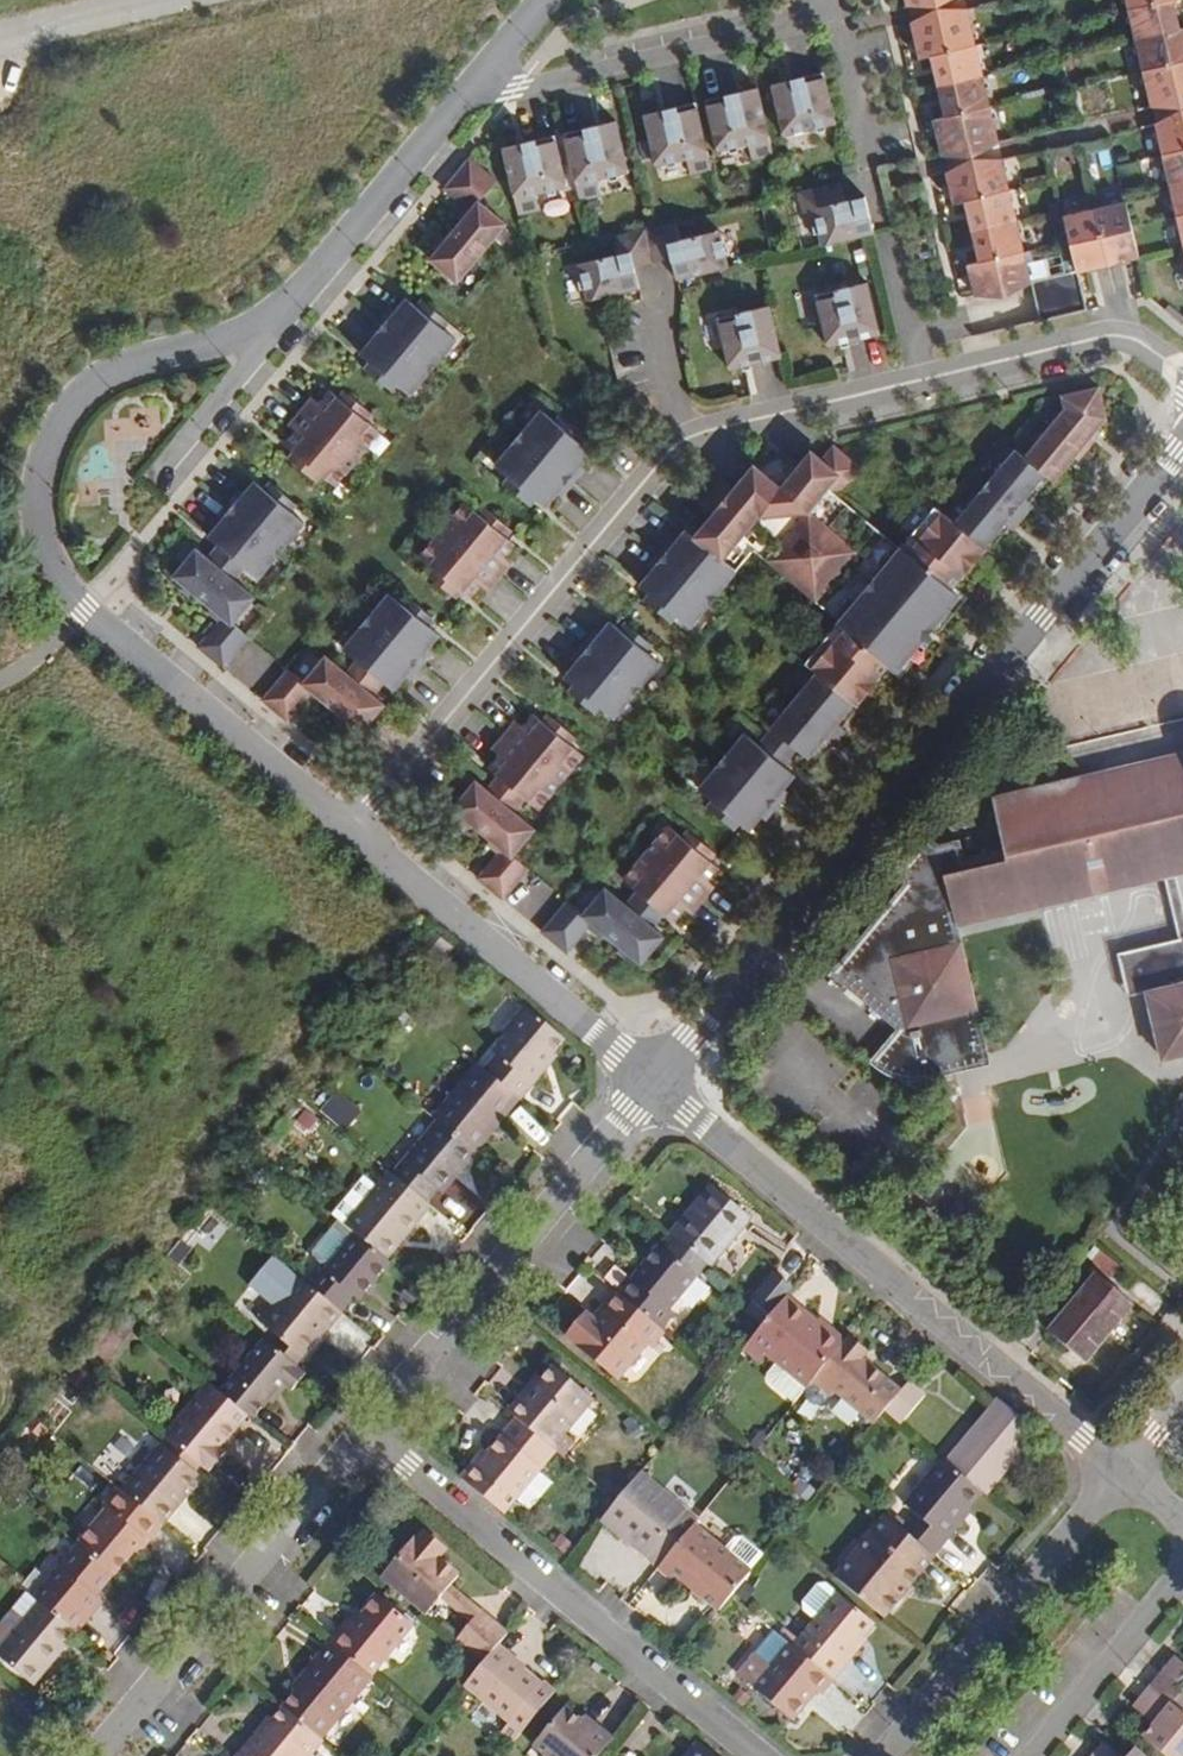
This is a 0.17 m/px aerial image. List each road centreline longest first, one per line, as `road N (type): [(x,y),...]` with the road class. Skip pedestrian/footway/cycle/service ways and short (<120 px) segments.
road 1 (residential): [(1182,372),(1115,332),(682,441),(376,804),(347,827)]
road 2 (residential): [(1182,451),(650,1081)]
road 3 (residential): [(347,827),(83,611),(53,576),(39,534),(38,483),(50,439),(98,378),(276,327)]
road 4 (residential): [(650,1081),(1124,1477)]
road 5 (residential): [(368,1436),(754,1755)]
road 6 (residential): [(650,1081),(368,1436)]
road 7 (residential): [(276,327),(552,0)]
road 8 (residential): [(368,1436),(103,1755)]
road 9 (residential): [(650,1081),(347,827)]
road 10 (residential): [(1124,1477),(891,1755)]
road 11 (residential): [(1027,1755),(1182,1569)]
road 12 (residential): [(160,473),(276,327)]

